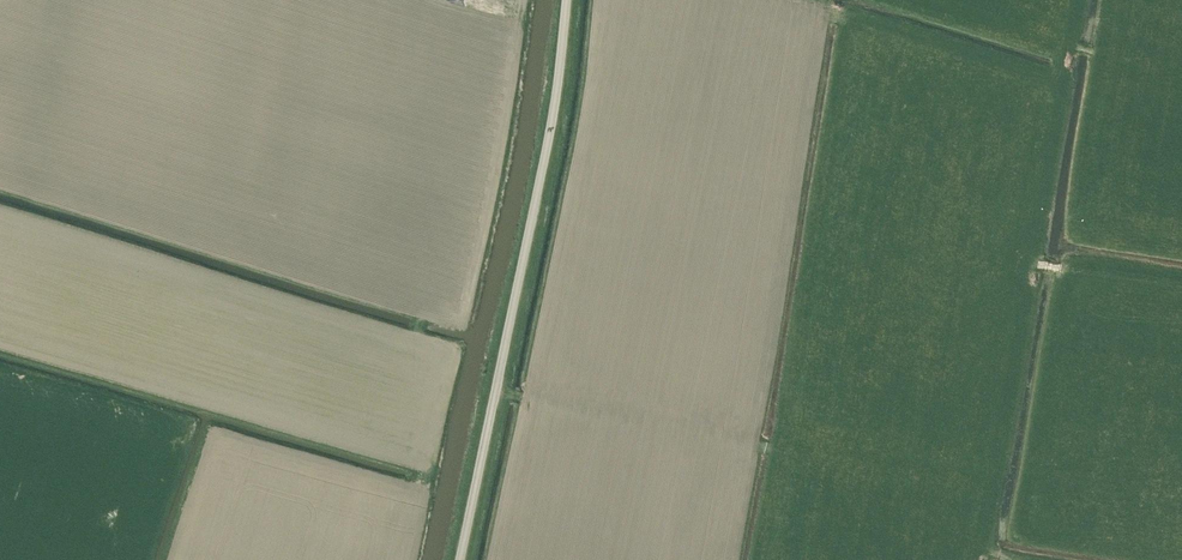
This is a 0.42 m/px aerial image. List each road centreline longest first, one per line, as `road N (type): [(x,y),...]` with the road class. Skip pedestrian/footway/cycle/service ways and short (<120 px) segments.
road 1 (unclassified): [(459,559),(546,149),(566,0)]

